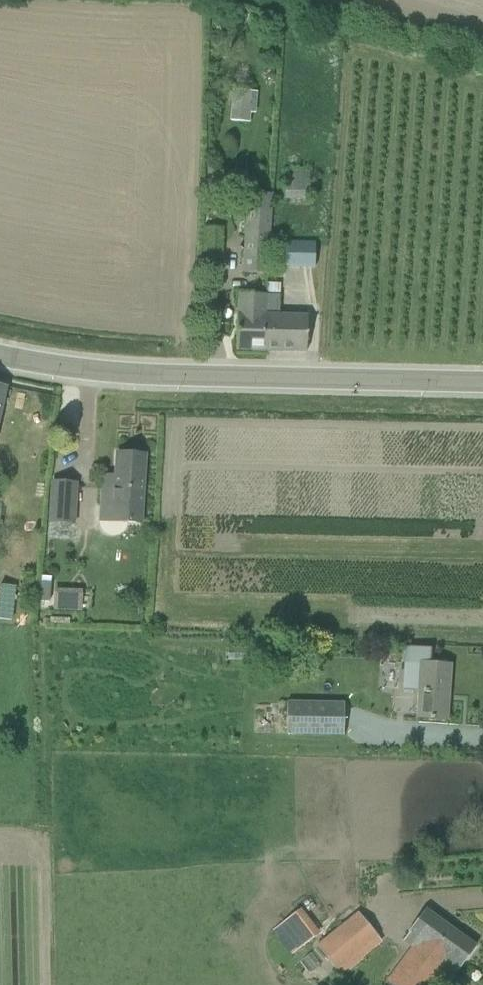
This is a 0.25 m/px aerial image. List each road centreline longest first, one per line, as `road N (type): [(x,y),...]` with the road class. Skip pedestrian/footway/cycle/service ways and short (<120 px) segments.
road 1 (tertiary): [(482,386),(101,376),(0,354)]

